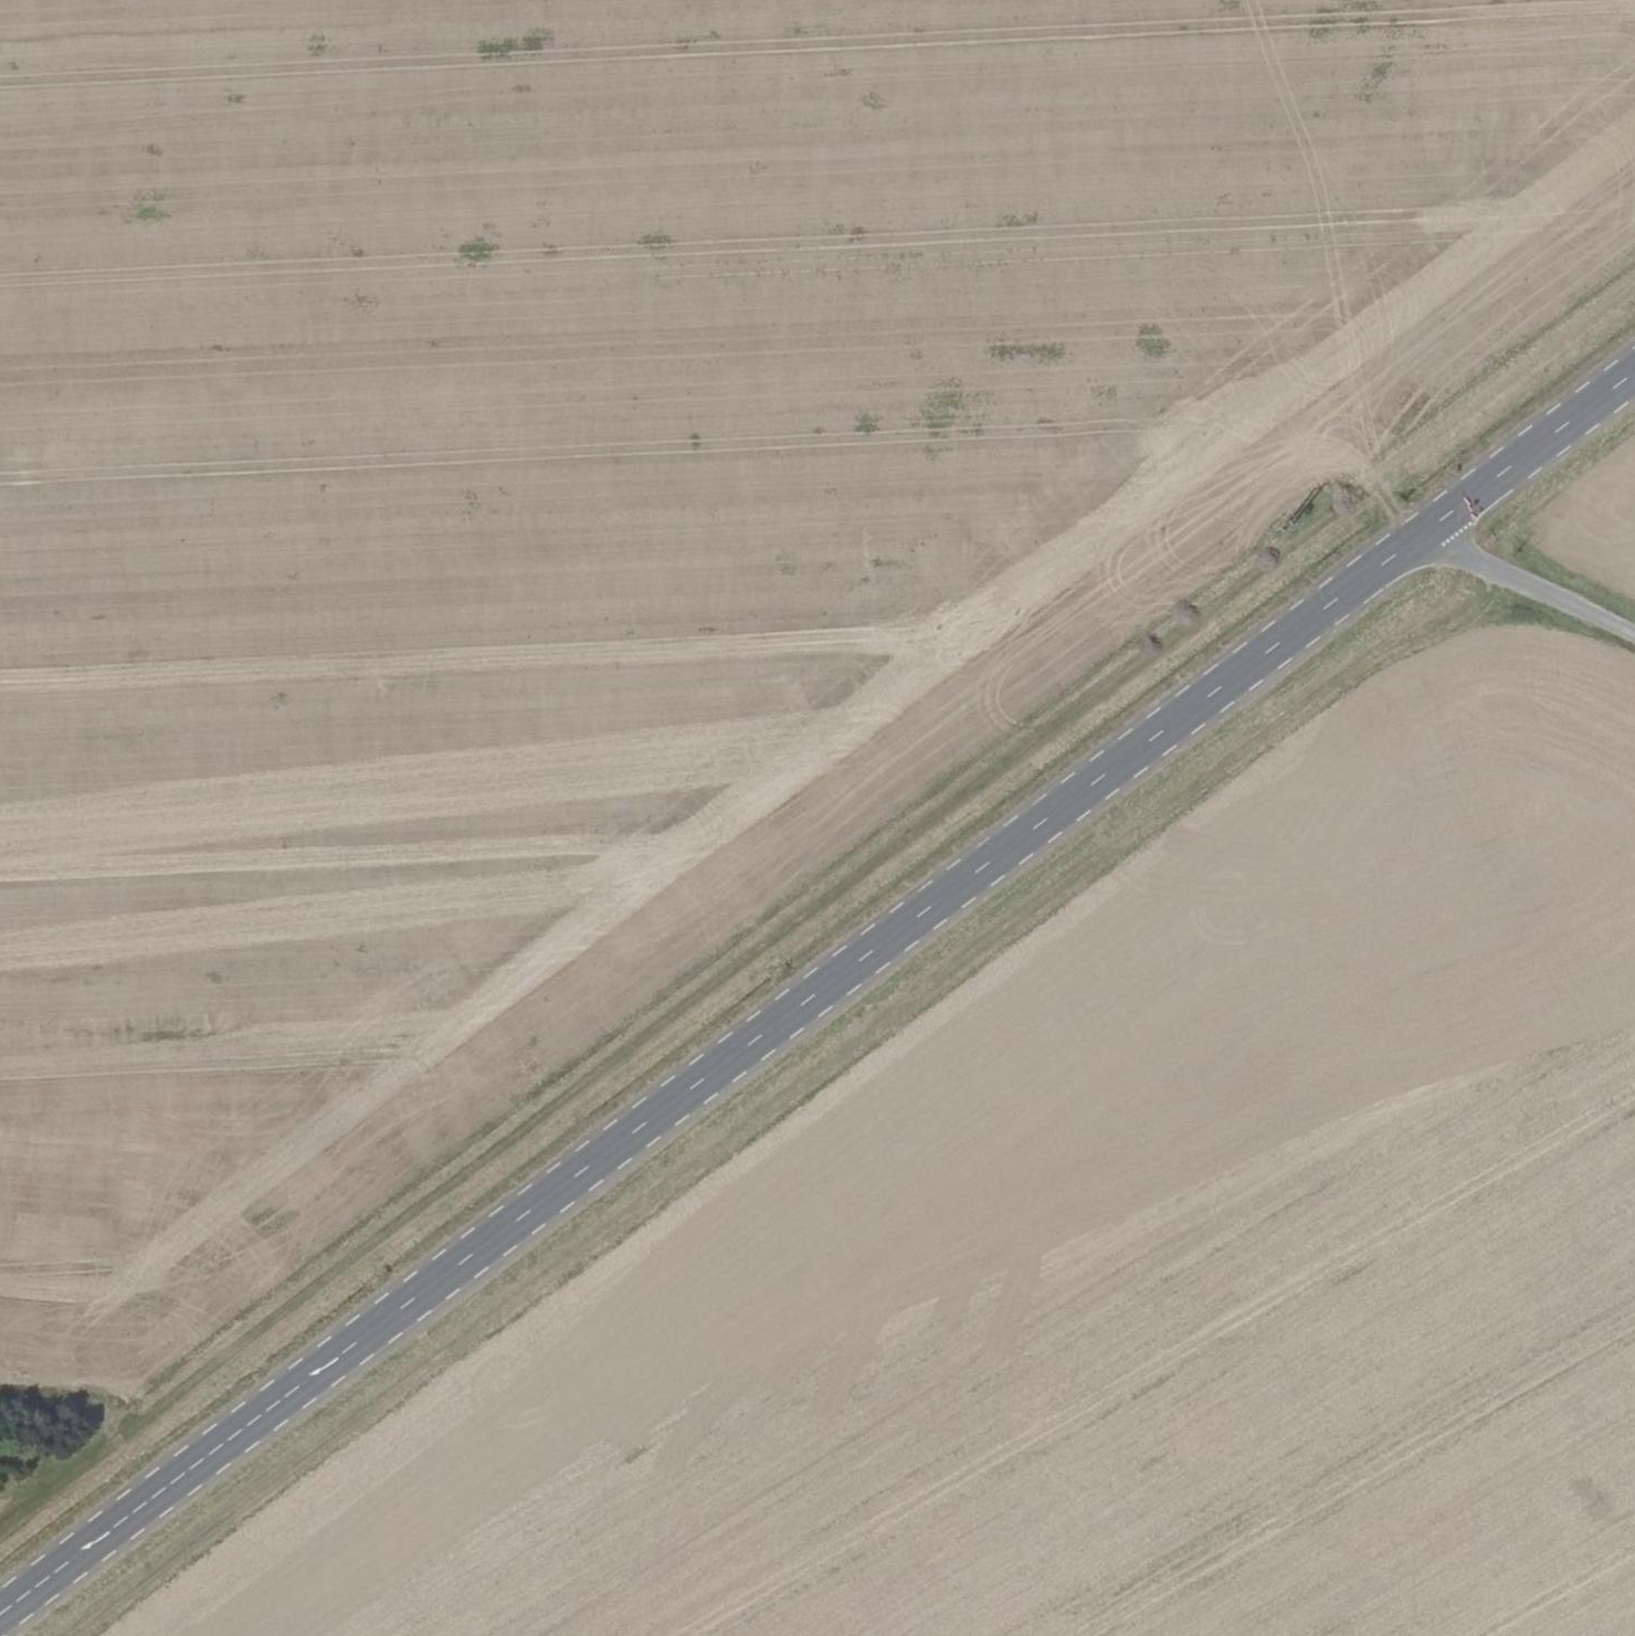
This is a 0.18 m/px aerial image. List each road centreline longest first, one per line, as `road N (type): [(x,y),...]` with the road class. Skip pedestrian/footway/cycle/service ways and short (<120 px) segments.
road 1 (primary): [(1426,534),(0,1616)]
road 2 (primary): [(1634,374),(1426,534)]
road 3 (unclassified): [(1426,534),(1634,637)]

